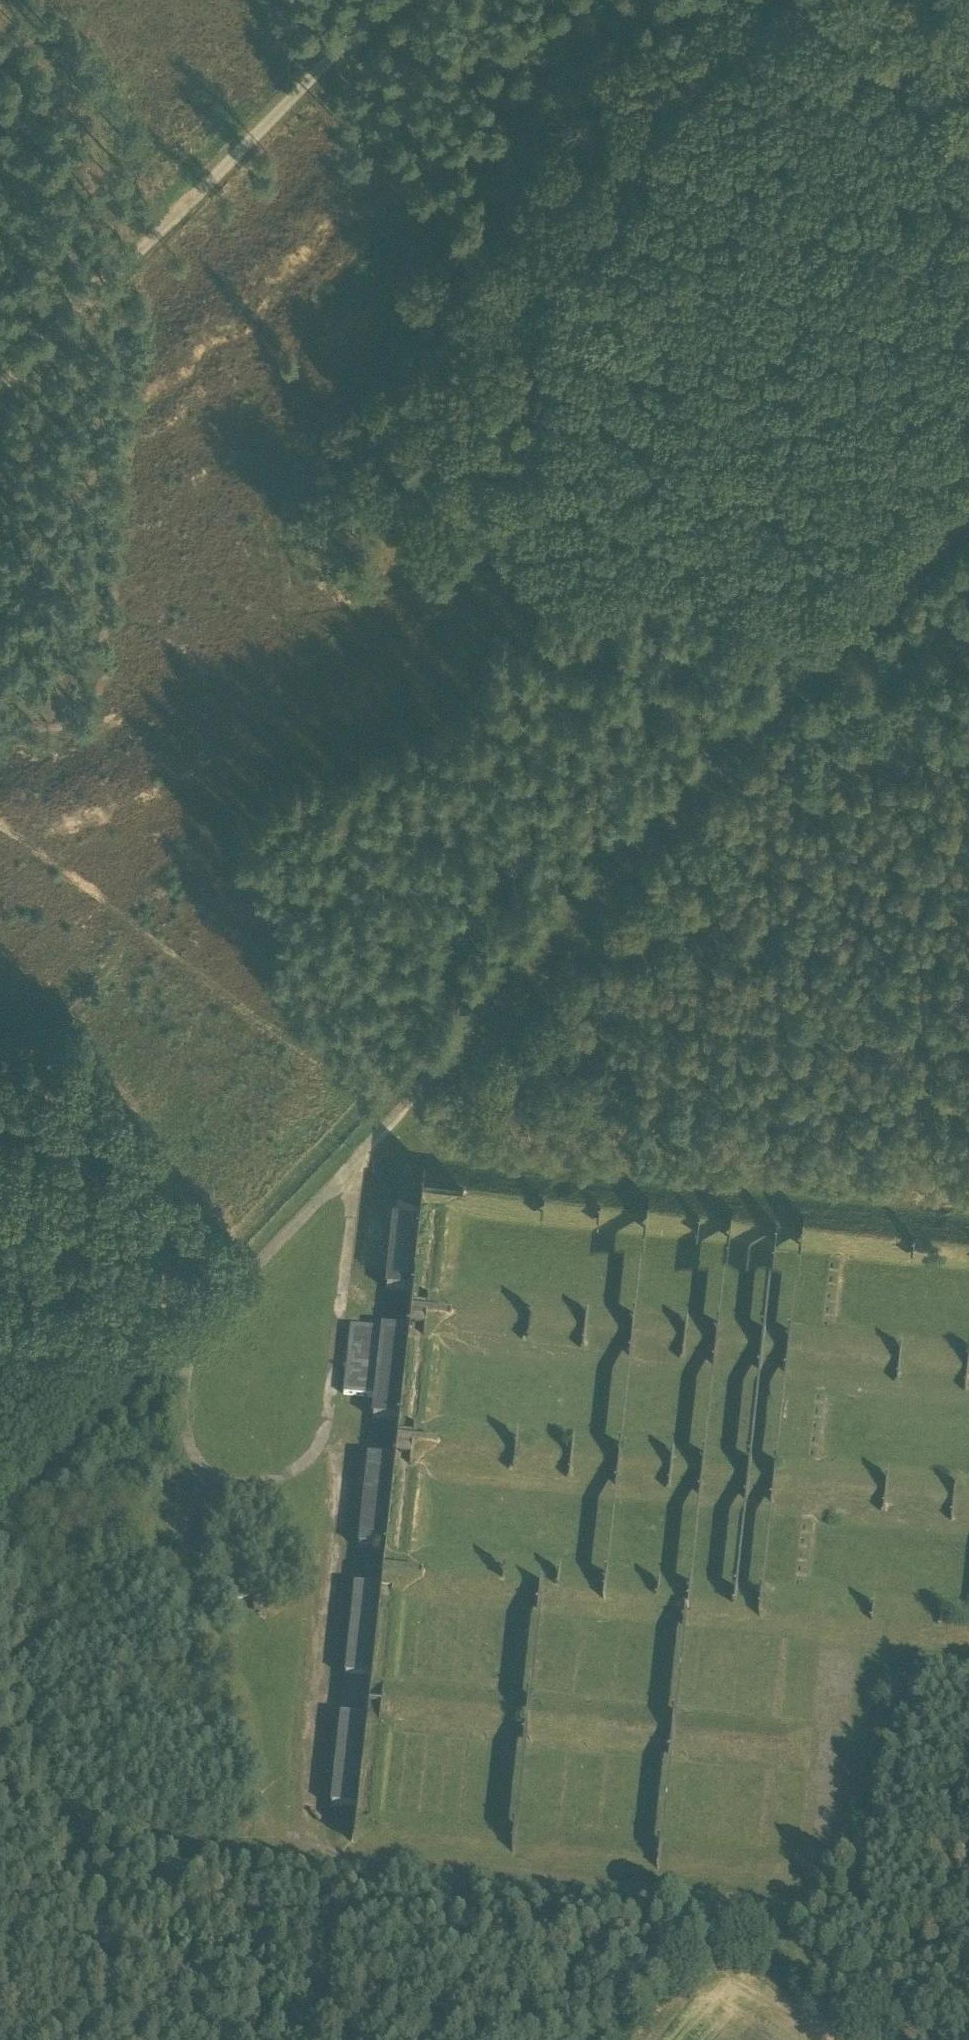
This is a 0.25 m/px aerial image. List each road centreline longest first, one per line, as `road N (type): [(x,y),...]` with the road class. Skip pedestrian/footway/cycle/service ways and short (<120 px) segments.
road 1 (track): [(222,1258),(968,471)]
road 2 (track): [(383,0),(0,381)]
road 3 (track): [(0,811),(363,1105)]
road 4 (track): [(0,1097),(72,1108),(113,1125),(222,1258)]
road 5 (track): [(655,2039),(720,1960),(844,2039)]
road 6 (track): [(968,108),(834,0)]

